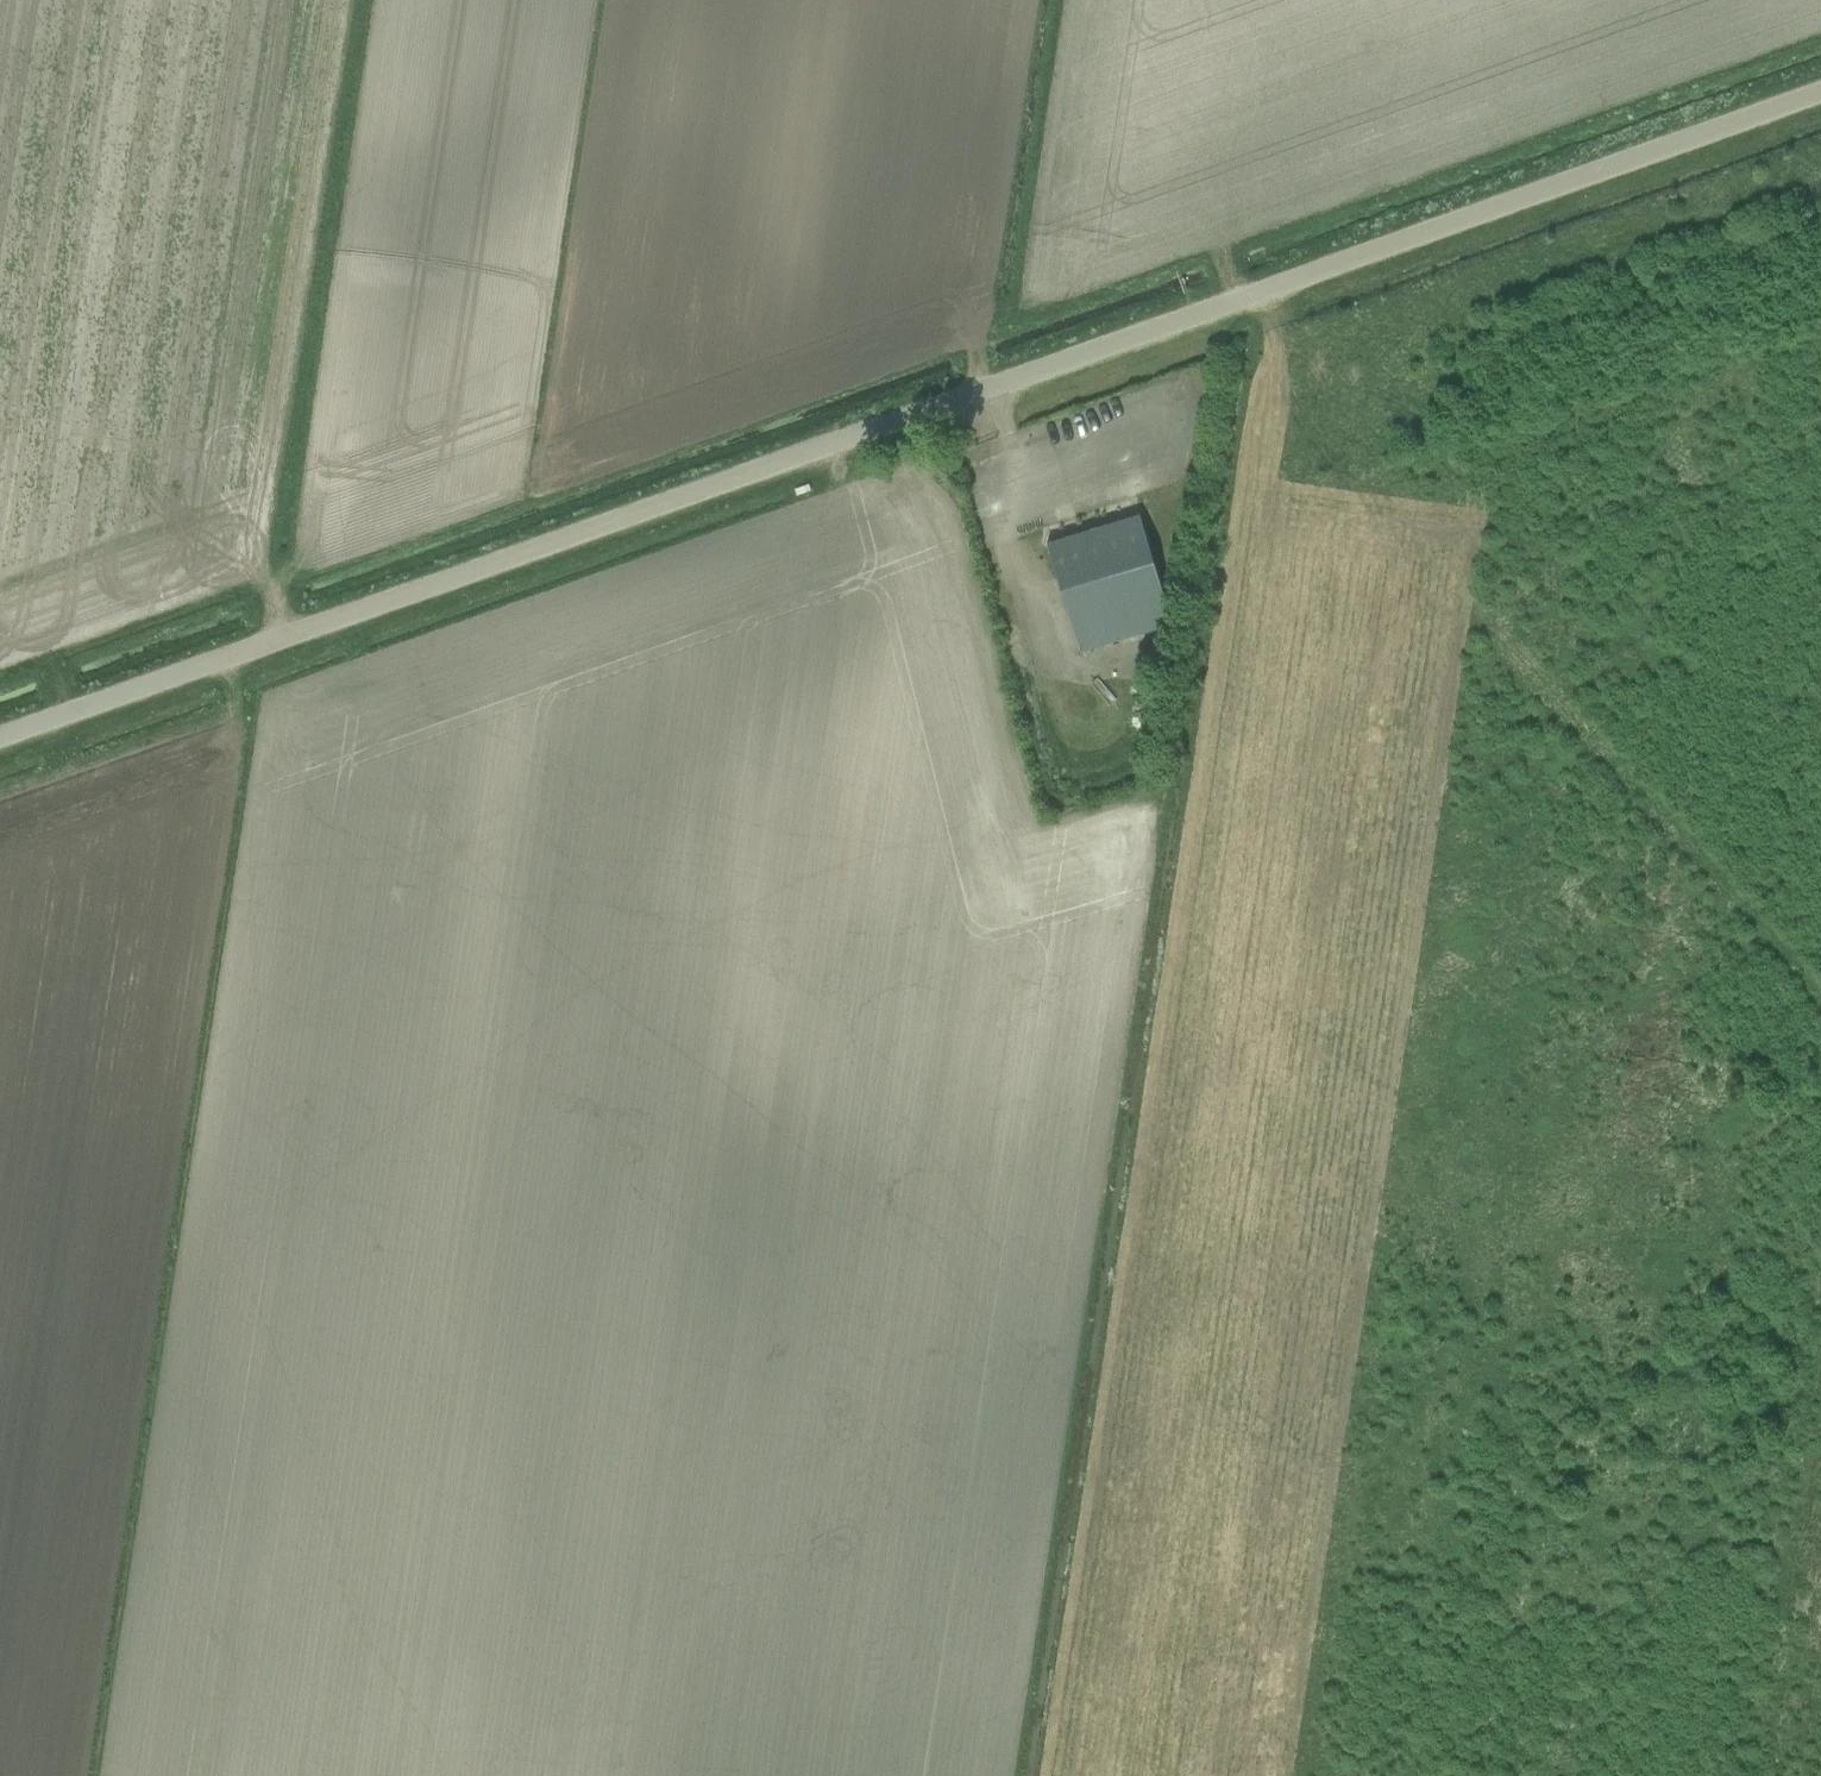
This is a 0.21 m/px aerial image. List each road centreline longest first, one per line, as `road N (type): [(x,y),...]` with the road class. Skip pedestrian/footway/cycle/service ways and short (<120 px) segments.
road 1 (unclassified): [(0,737),(1820,92)]

